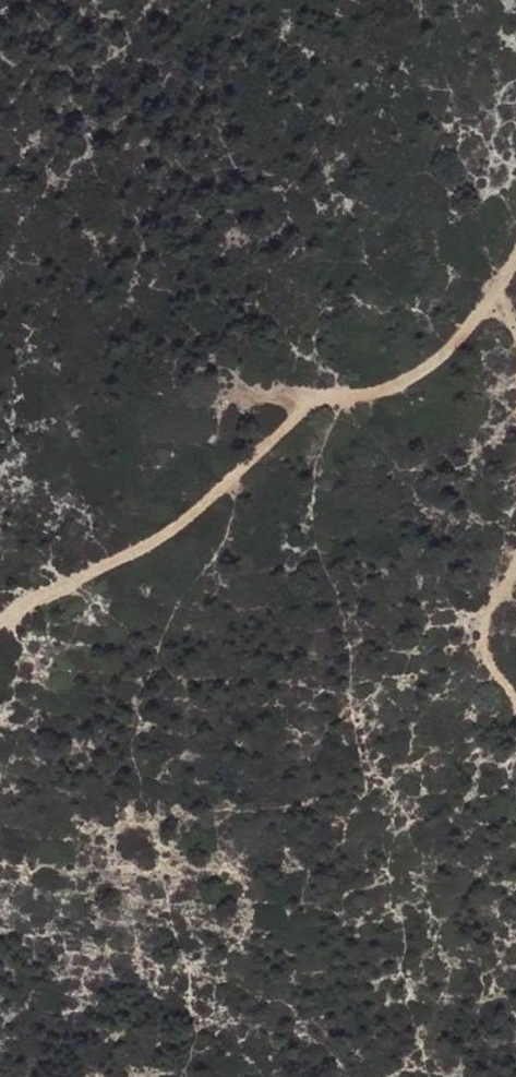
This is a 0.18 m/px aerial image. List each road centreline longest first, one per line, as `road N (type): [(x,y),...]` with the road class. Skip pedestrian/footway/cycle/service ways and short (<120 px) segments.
road 1 (track): [(515,266),(496,305),(430,371),(384,392),(300,410),(234,488),(174,534),(0,626)]
road 2 (track): [(515,707),(489,659),(485,631),(515,571)]

